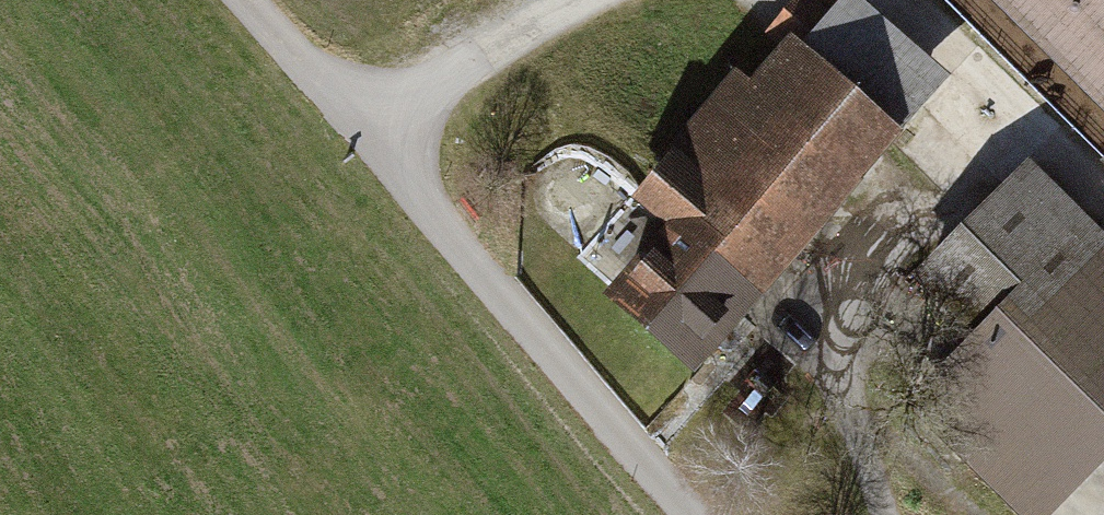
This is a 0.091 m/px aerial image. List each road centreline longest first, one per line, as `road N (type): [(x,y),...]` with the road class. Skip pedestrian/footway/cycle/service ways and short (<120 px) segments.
road 1 (track): [(688,514),(231,0)]
road 2 (track): [(354,144),(620,0)]
road 3 (track): [(899,0),(1103,188)]

